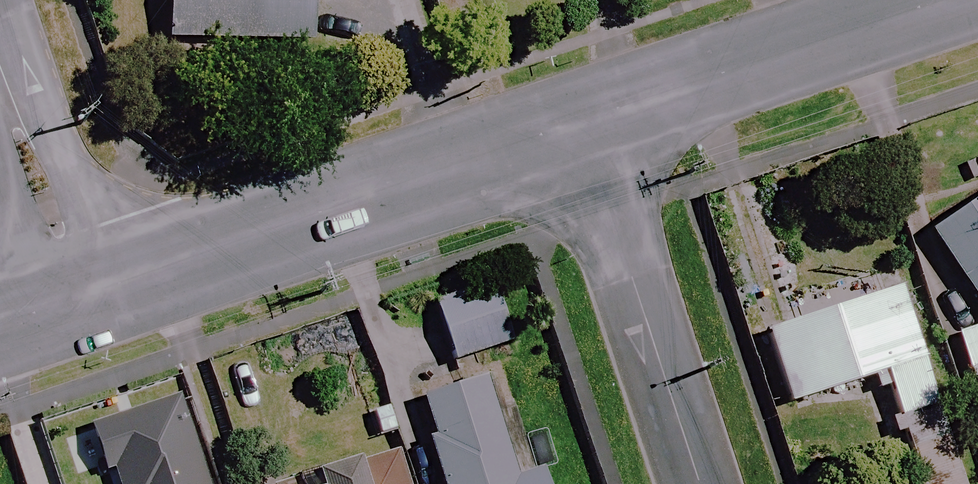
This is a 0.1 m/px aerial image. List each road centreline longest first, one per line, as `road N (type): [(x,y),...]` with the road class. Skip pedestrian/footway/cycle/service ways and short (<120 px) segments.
road 1 (tertiary): [(76,300),(580,120)]
road 2 (residential): [(700,483),(580,120)]
road 3 (tertiary): [(580,120),(941,0)]
road 4 (residential): [(76,300),(0,70)]

